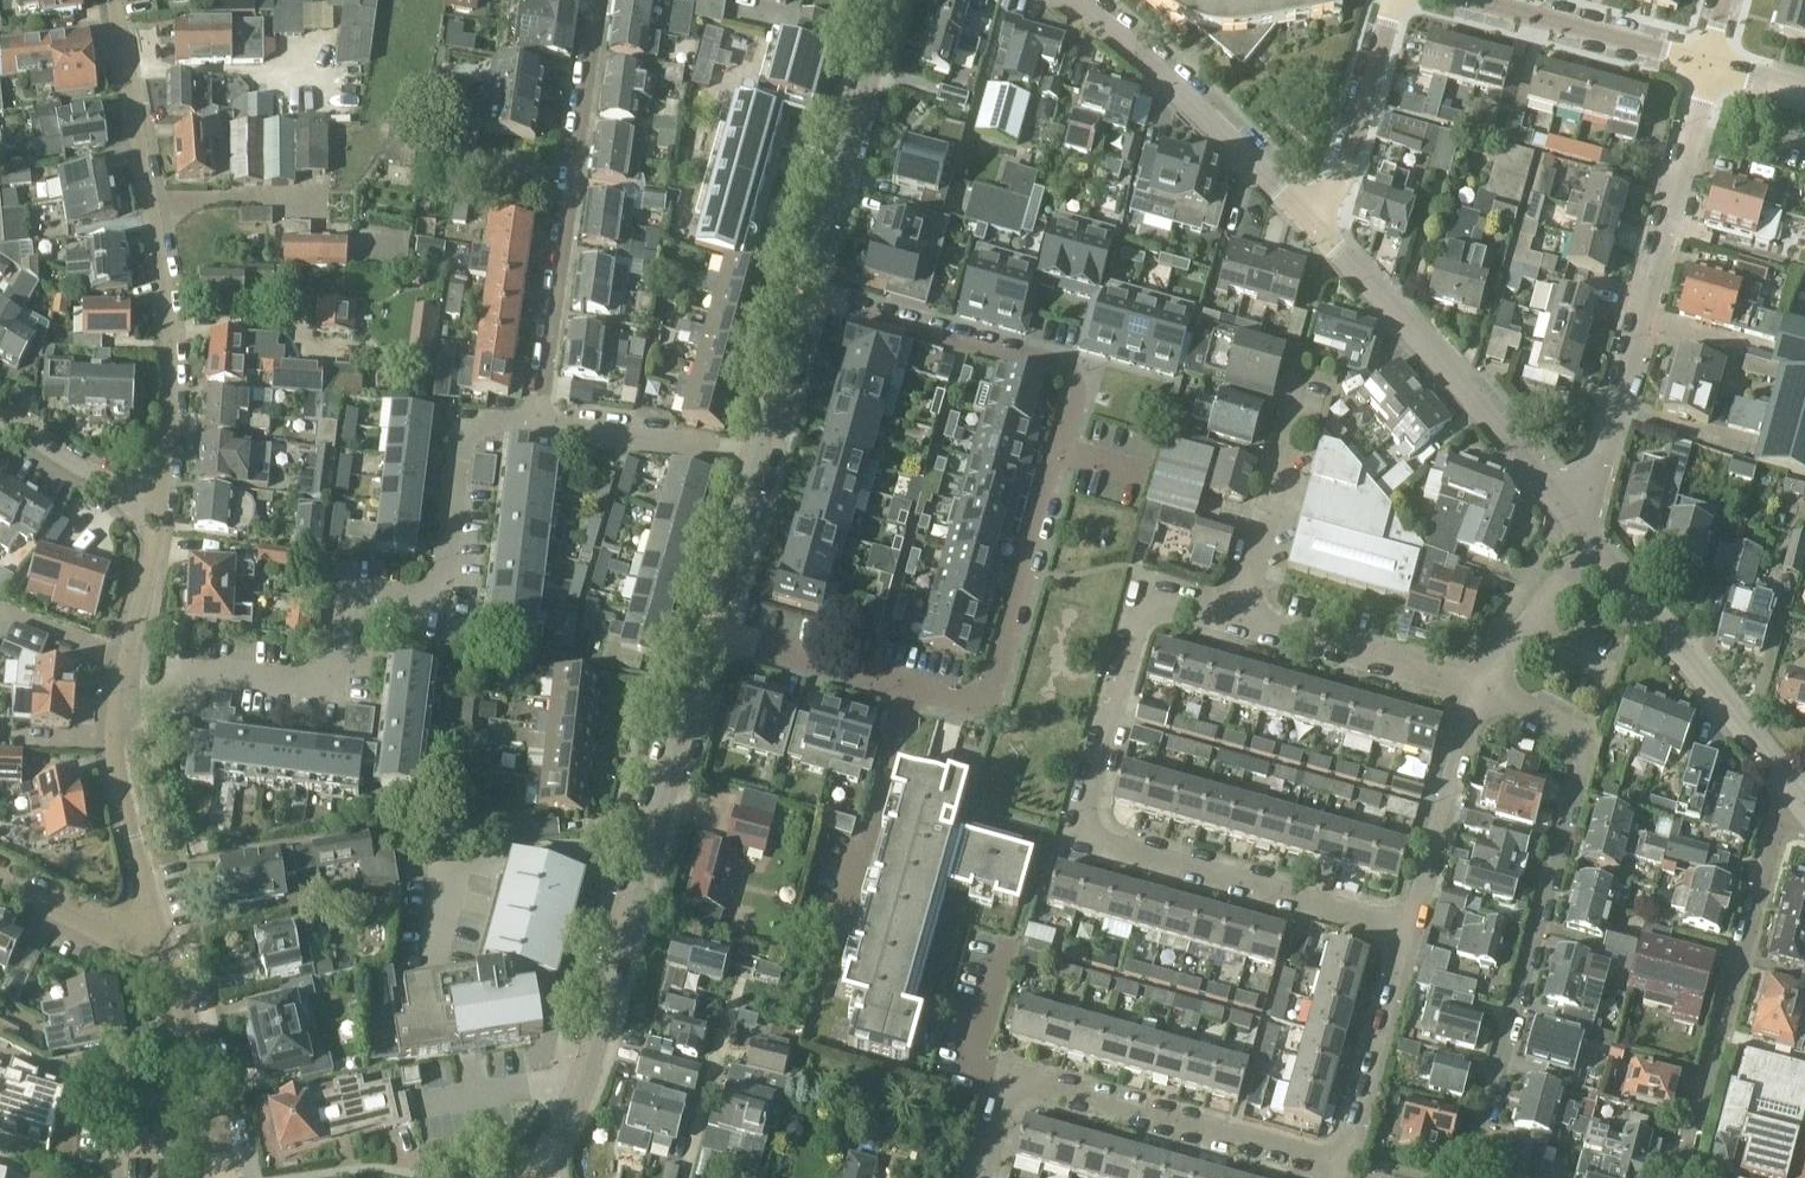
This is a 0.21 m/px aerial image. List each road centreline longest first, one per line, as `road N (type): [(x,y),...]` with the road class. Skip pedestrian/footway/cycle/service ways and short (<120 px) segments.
road 1 (residential): [(712,633),(966,701),(985,698),(1073,397),(1069,372),(800,294)]
road 2 (residential): [(1407,924),(1075,833),(1143,590),(1238,616)]
road 3 (residential): [(535,424),(466,423),(441,587),(423,607),(362,605),(328,686),(207,668),(119,712)]
road 4 (residential): [(1463,1177),(1476,1159),(1590,736),(1478,690)]
road 5 (tertiary): [(534,1172),(588,1081),(712,633)]
road 6 (residential): [(169,496),(175,399),(168,315),(114,0)]
road 7 (residential): [(1580,522),(1711,67)]
road 8 (residential): [(1346,1167),(1008,1074),(982,1177)]
road 9 (residential): [(535,424),(601,0)]
road 10 (residential): [(1682,1177),(1784,781)]
road 11 (residential): [(1580,522),(1311,219)]
road 12 (residential): [(1311,219),(1072,0)]
road 13 (tertiary): [(800,294),(891,0)]
road 14 (residential): [(1784,781),(1597,544)]
road 15 (residential): [(1711,67),(1457,0)]
road 16 (residential): [(1238,616),(1478,690)]
road 17 (residential): [(1346,1167),(1407,924)]
road 18 (residential): [(1238,616),(1310,378)]
road 19 (residential): [(1407,924),(1478,690)]
road 20 (residential): [(221,1177),(161,943)]
road 21 (residential): [(1311,219),(1339,187),(1392,0)]
road 22 (residential): [(161,943),(120,755),(119,712)]
road 23 (residential): [(752,468),(535,424)]
road 24 (residential): [(169,496),(115,476),(0,410)]
road 25 (residential): [(1478,690),(1597,544)]
road 26 (tertiary): [(752,468),(800,294)]
road 27 (residential): [(161,943),(106,932),(0,882)]
road 28 (tertiary): [(712,633),(752,468)]
road 29 (residential): [(132,659),(169,496)]
road 30 (residential): [(132,659),(0,605)]

